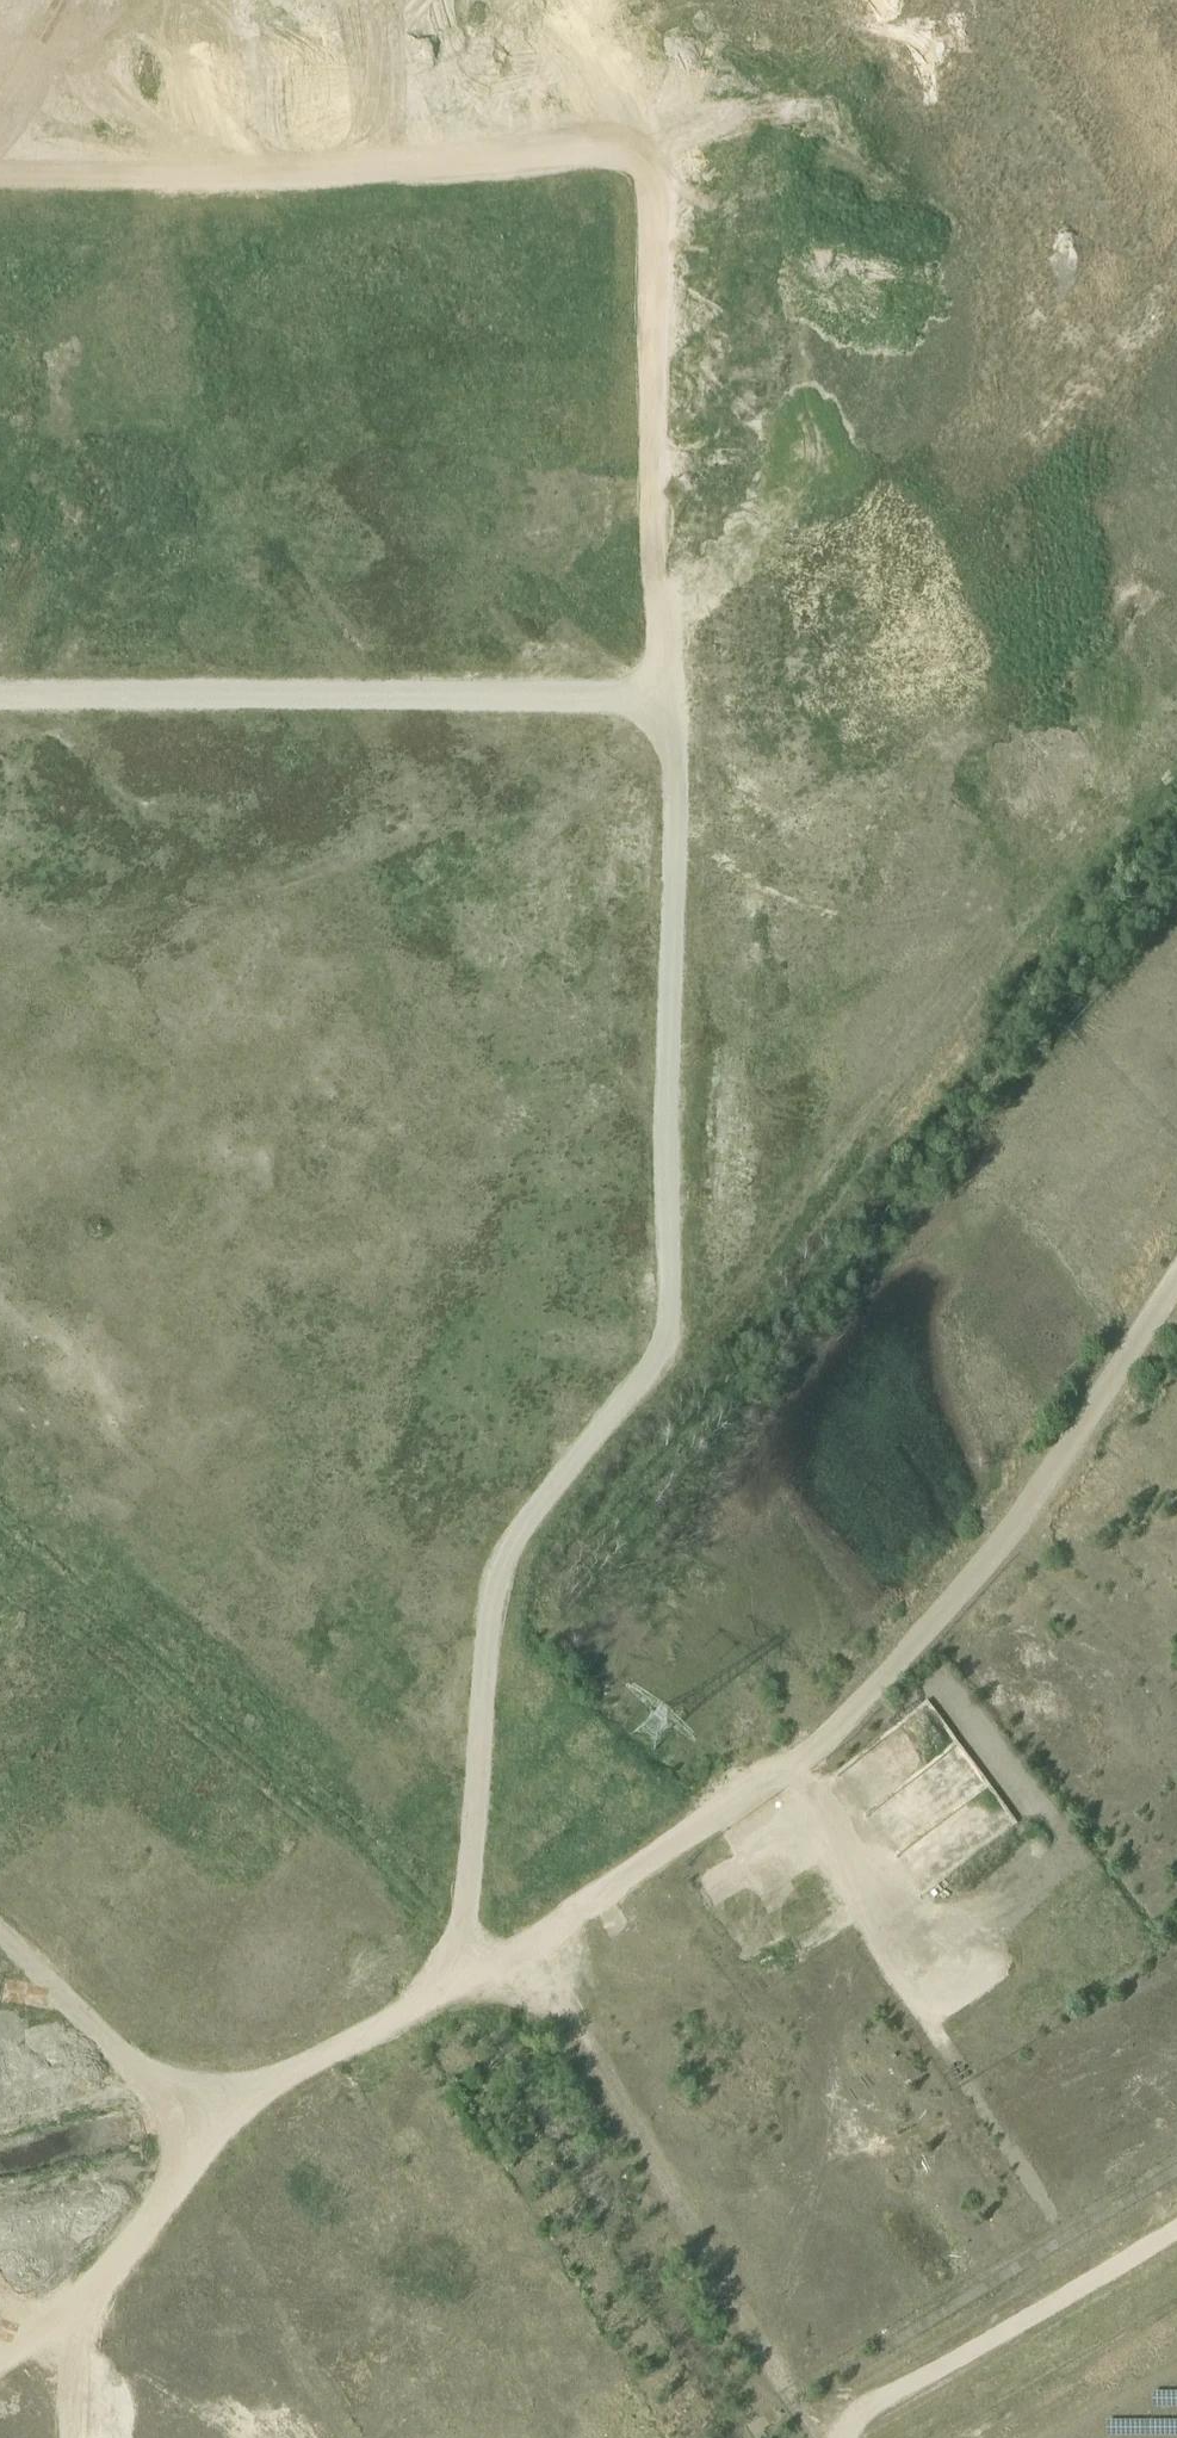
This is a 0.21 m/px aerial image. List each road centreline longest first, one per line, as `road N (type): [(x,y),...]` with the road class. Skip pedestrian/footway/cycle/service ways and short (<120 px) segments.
road 1 (track): [(0,2357),(111,2278),(235,2129),(310,2065),(616,1892),(809,1760),(994,1562),(1176,1295)]
road 2 (track): [(1176,2235),(911,2391),(809,2432)]

